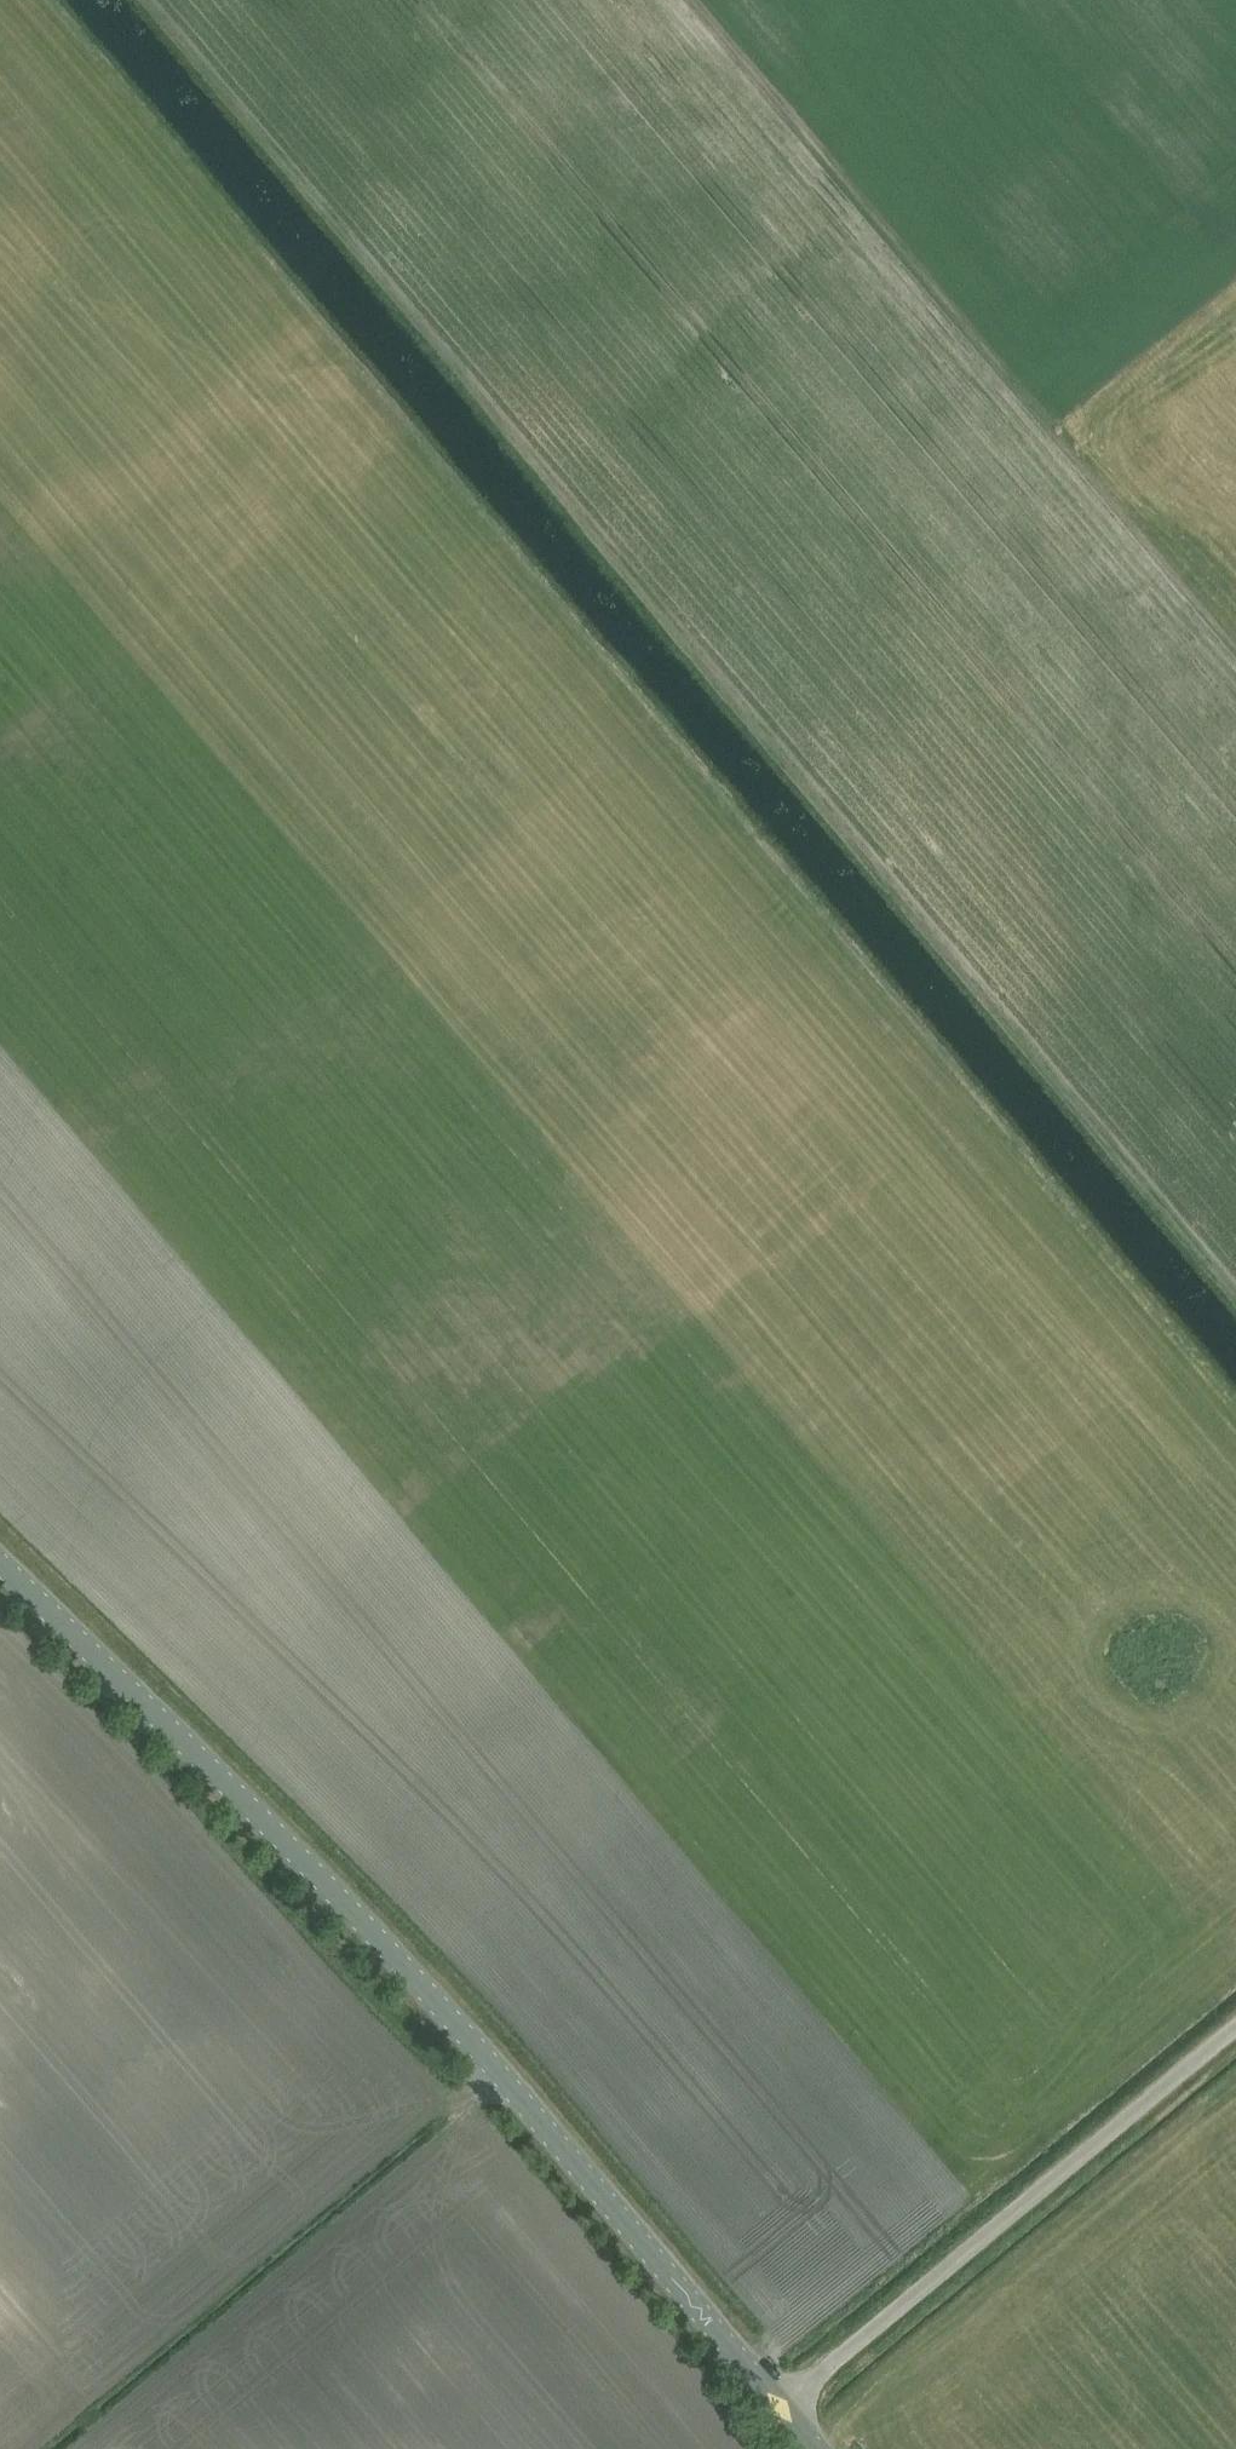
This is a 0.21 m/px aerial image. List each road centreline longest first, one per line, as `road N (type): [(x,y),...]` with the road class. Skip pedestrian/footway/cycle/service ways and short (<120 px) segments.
road 1 (tertiary): [(786,2406),(545,2120),(0,1550)]
road 2 (unclassified): [(786,2406),(1235,2031)]

